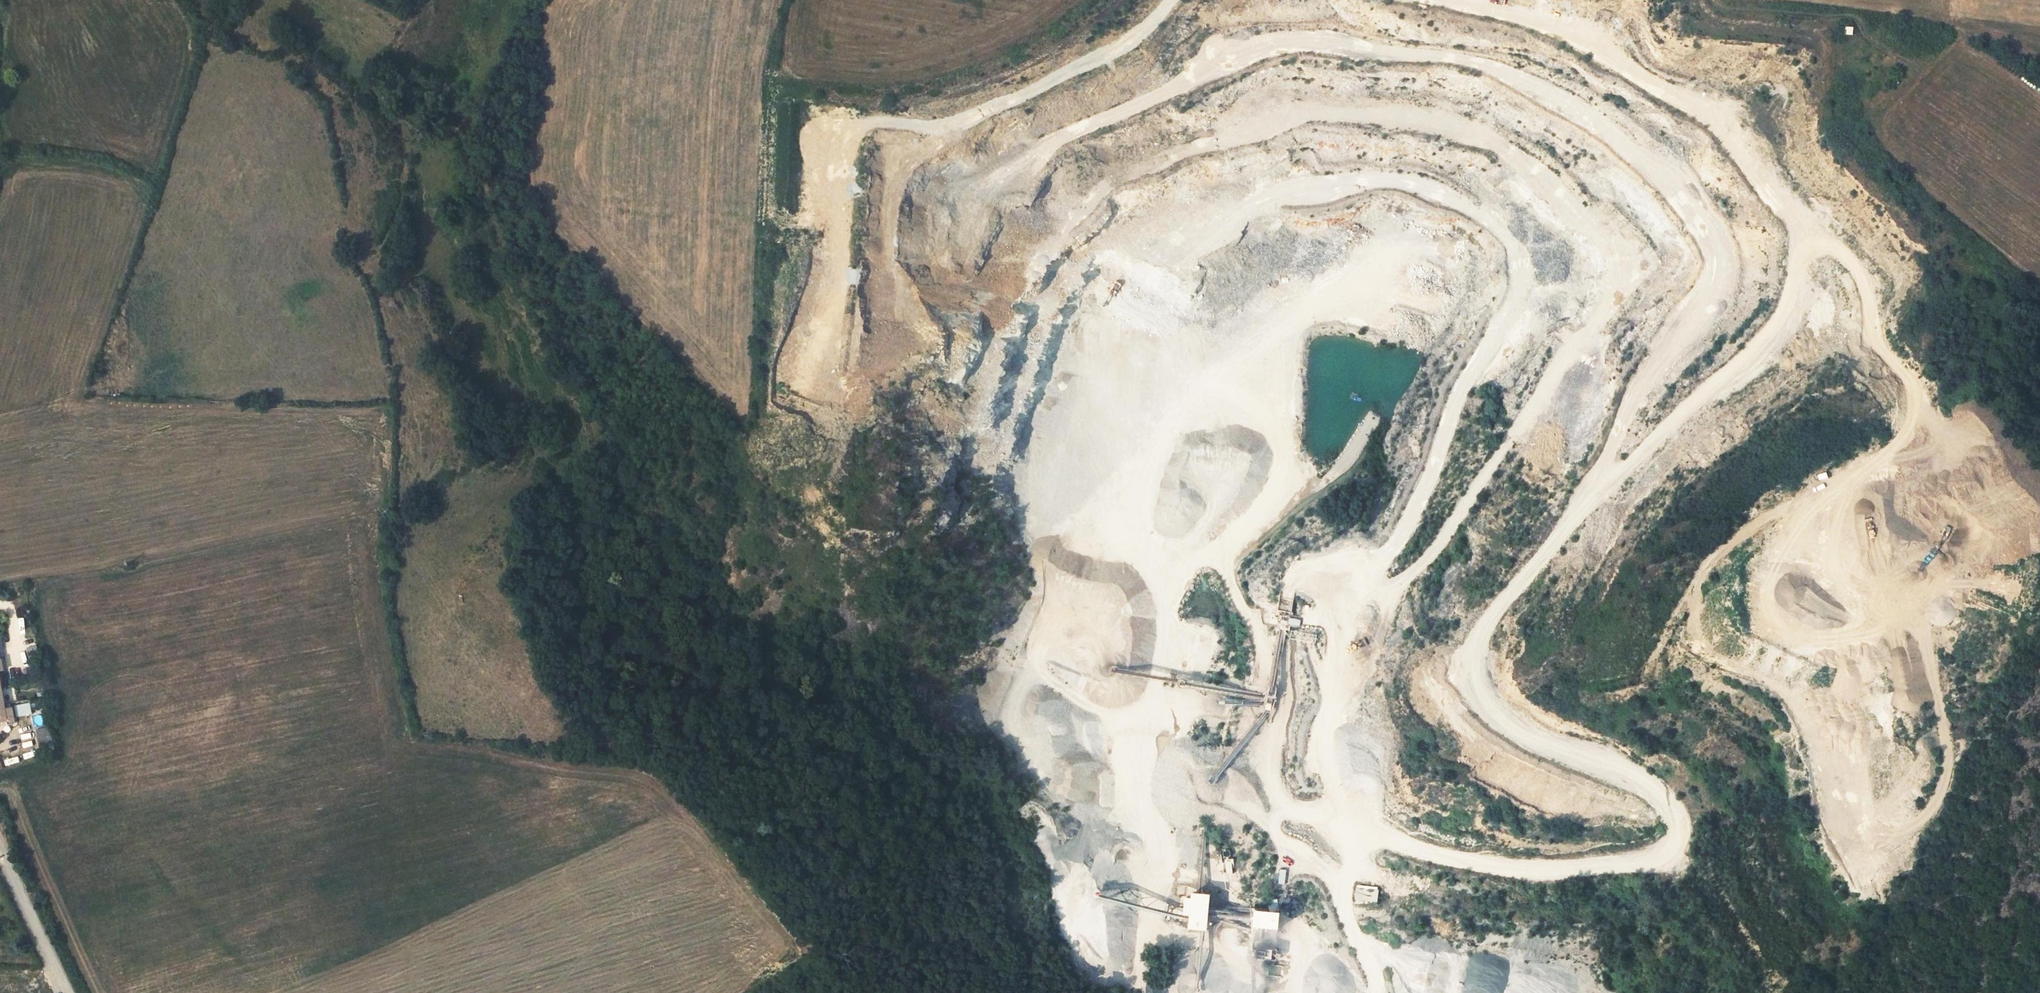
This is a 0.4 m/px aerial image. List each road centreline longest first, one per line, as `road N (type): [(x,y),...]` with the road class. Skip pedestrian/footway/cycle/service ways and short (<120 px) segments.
road 1 (unclassified): [(67,992),(0,853)]

